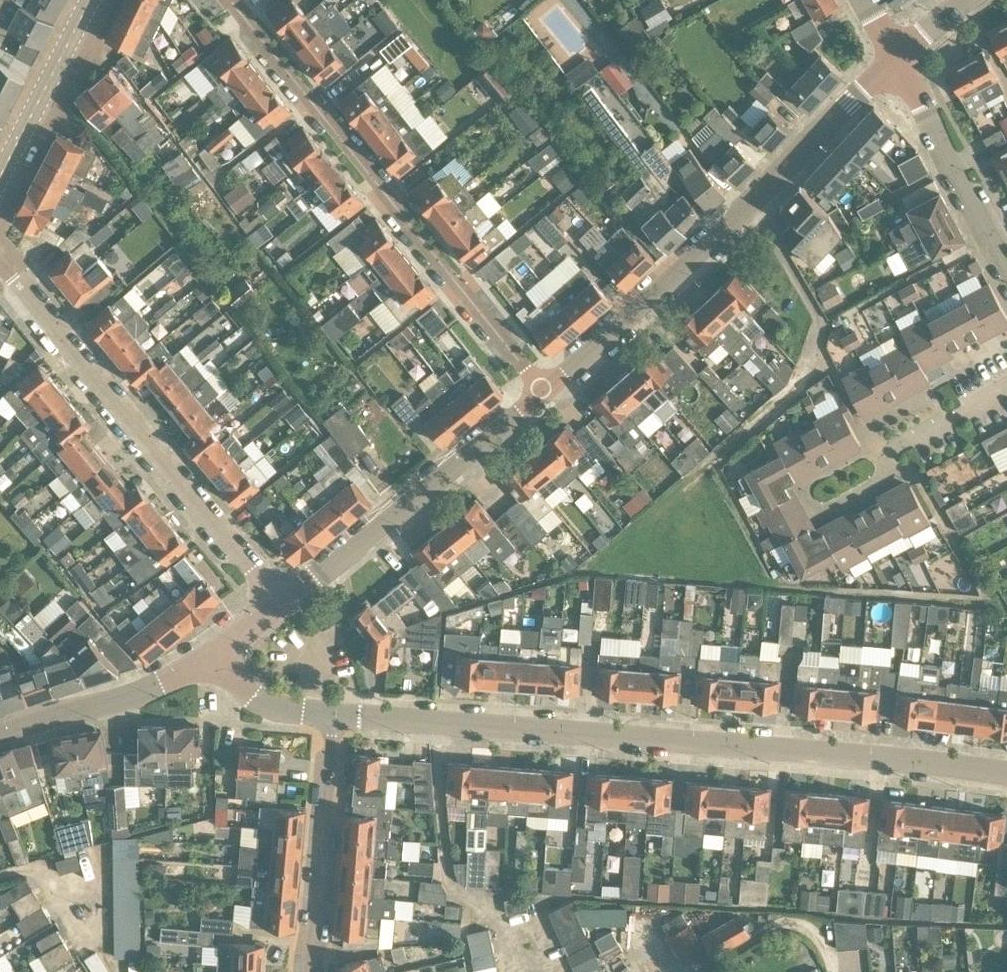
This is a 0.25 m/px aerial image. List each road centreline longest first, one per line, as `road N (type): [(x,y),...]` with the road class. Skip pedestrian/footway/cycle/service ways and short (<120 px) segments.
road 1 (residential): [(1006,773),(333,714)]
road 2 (unclassified): [(541,389),(897,59)]
road 3 (residential): [(0,266),(281,603)]
road 4 (residential): [(240,12),(453,279)]
road 5 (unclassified): [(281,603),(541,389)]
road 6 (residential): [(333,714),(307,971)]
road 7 (residential): [(1006,275),(897,59)]
road 8 (residential): [(0,734),(117,701),(207,657)]
road 9 (secondary): [(0,176),(89,0)]
road 10 (residential): [(333,714),(264,703),(207,657)]
road 11 (residential): [(541,389),(453,279)]

